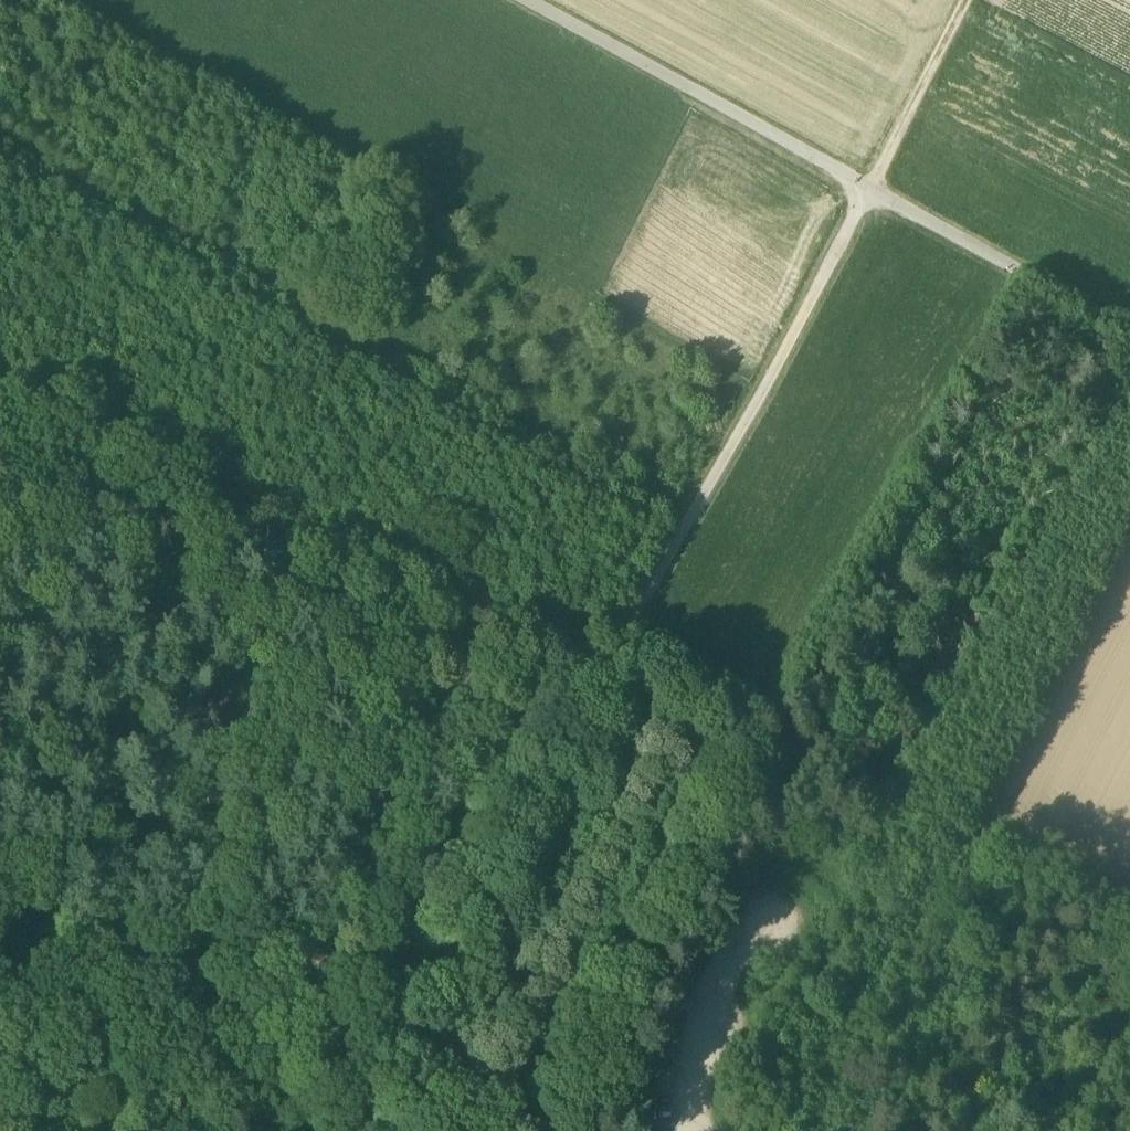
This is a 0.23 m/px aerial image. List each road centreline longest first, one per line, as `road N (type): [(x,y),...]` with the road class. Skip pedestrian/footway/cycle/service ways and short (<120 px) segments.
road 1 (unclassified): [(361,1099),(865,189)]
road 2 (residential): [(865,189),(524,0)]
road 3 (residential): [(1129,332),(865,189)]
road 4 (track): [(865,189),(964,0)]

